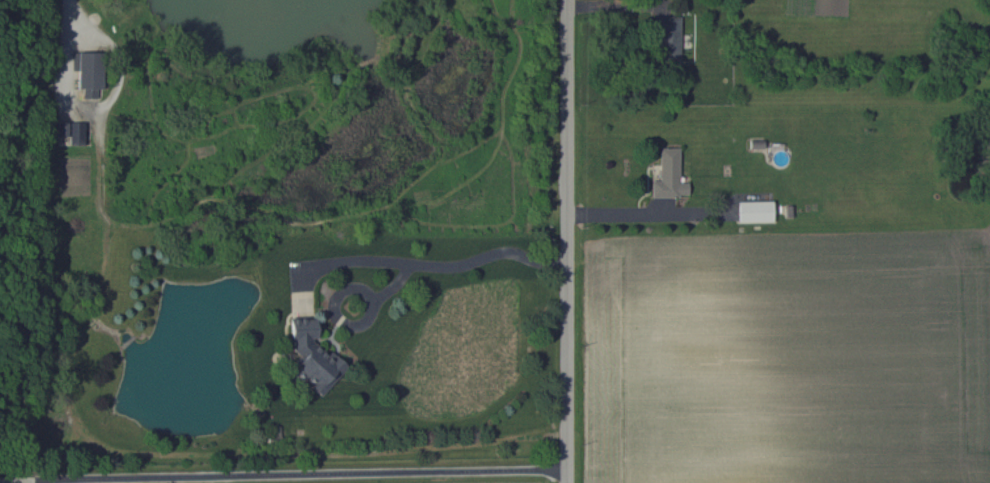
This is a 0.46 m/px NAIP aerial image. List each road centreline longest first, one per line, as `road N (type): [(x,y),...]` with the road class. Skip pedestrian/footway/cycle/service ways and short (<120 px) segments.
road 1 (tertiary): [(565,482),(567,0)]

